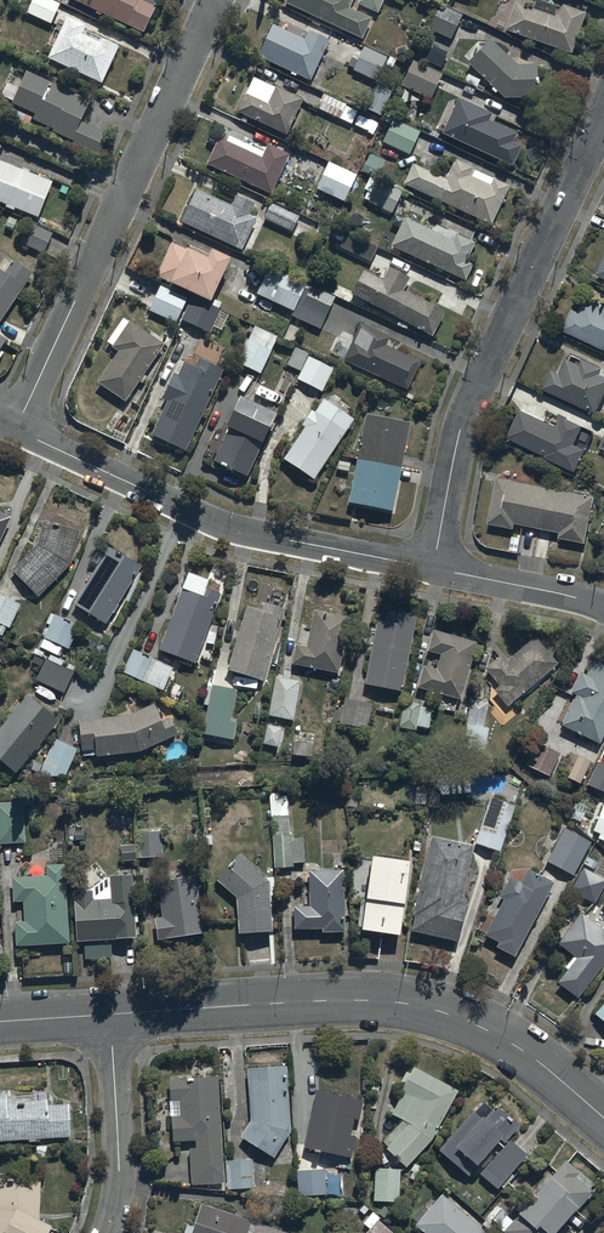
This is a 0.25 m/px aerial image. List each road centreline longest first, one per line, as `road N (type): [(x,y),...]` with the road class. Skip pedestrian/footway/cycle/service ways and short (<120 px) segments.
road 1 (tertiary): [(112,1015),(371,1001),(449,1011),(519,1040),(603,1119)]
road 2 (residential): [(603,117),(461,424),(434,570)]
road 3 (residential): [(23,428),(214,0)]
road 4 (residential): [(434,570),(213,519),(23,428)]
road 5 (residential): [(112,1232),(122,1188),(112,1015)]
road 6 (residential): [(603,608),(434,570)]

